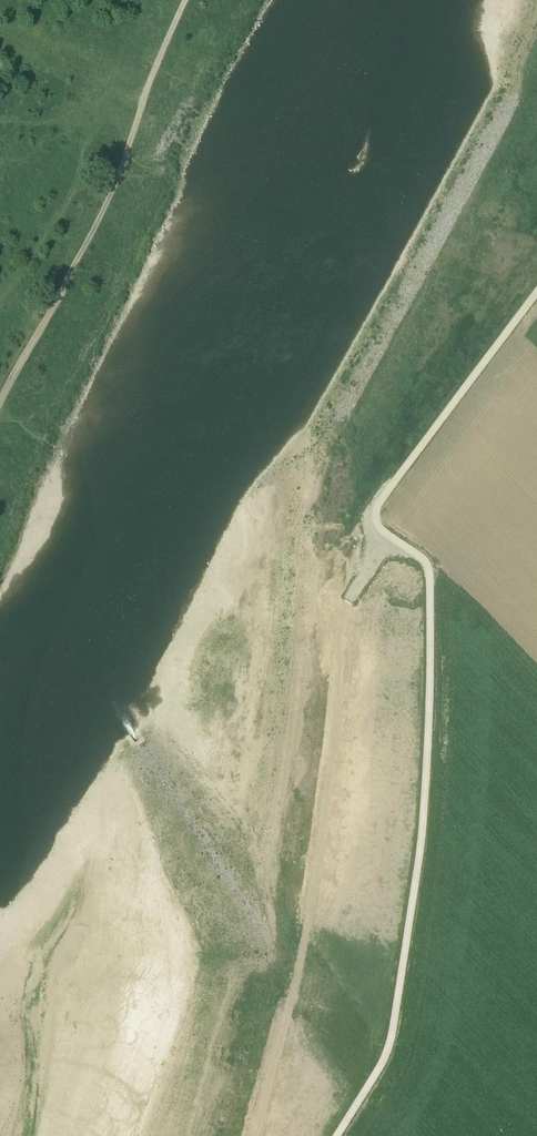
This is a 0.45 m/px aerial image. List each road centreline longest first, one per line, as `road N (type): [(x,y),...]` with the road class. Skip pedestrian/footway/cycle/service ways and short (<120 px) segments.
road 1 (track): [(189,0),(96,230),(0,407)]

